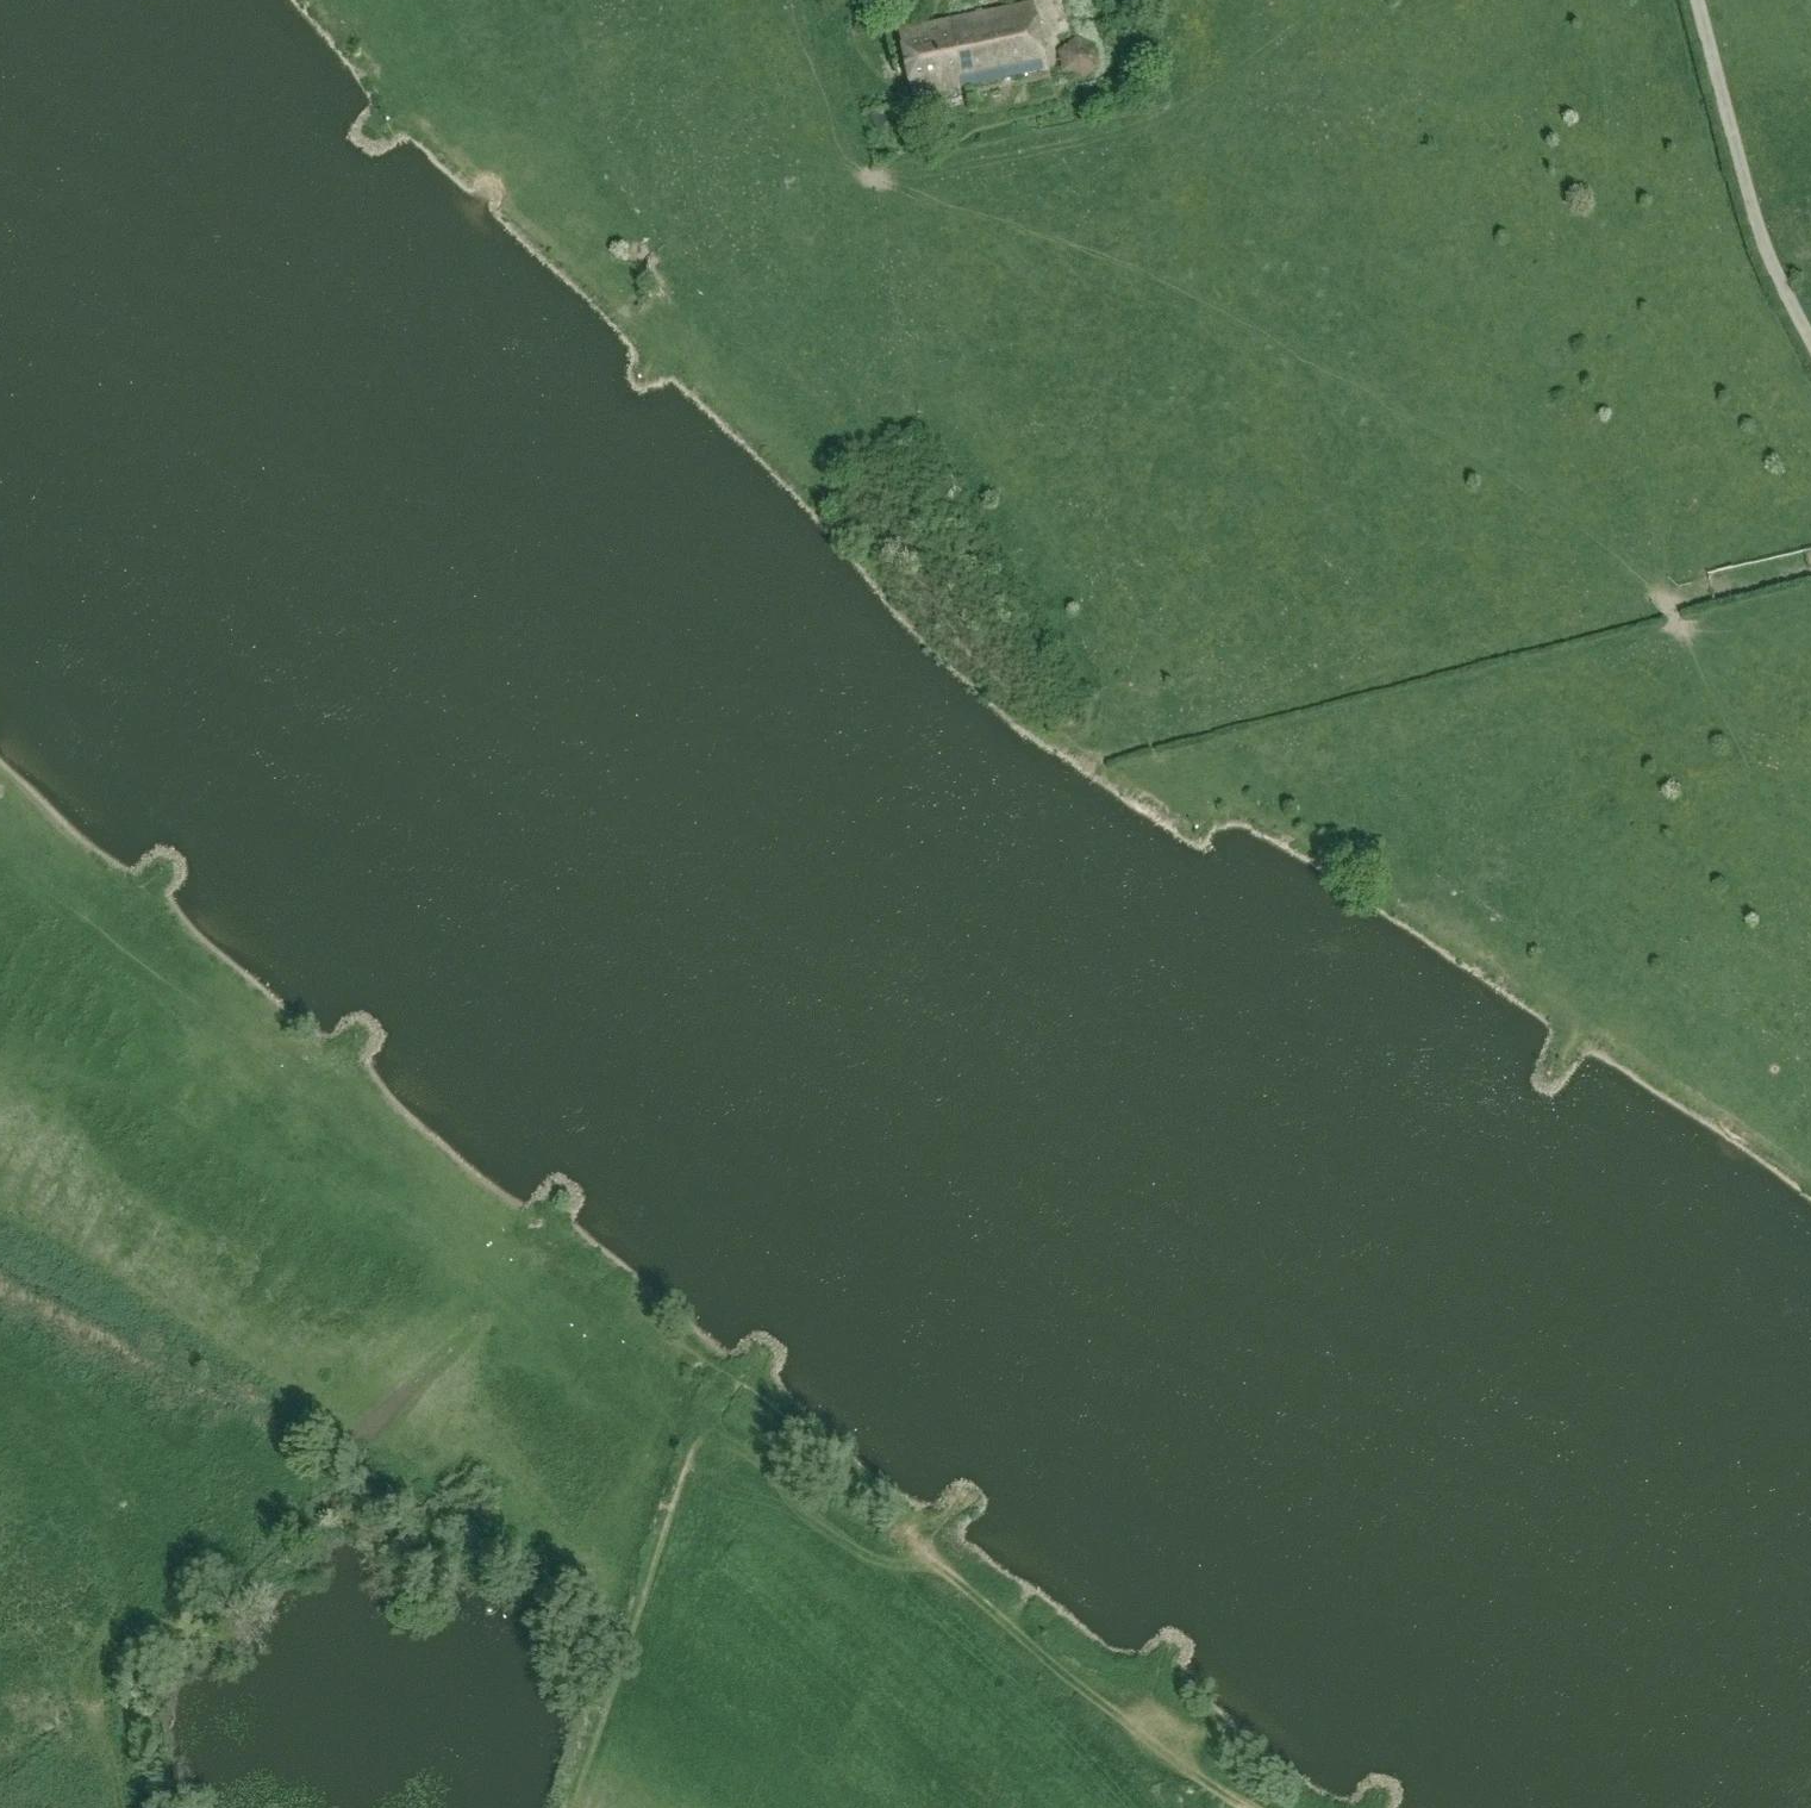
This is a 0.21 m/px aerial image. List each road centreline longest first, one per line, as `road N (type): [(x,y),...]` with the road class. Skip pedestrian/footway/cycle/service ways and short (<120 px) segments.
road 1 (track): [(1247,1807),(1012,1636),(919,1552)]
road 2 (unclassified): [(1810,336),(1771,260),(1698,0)]

